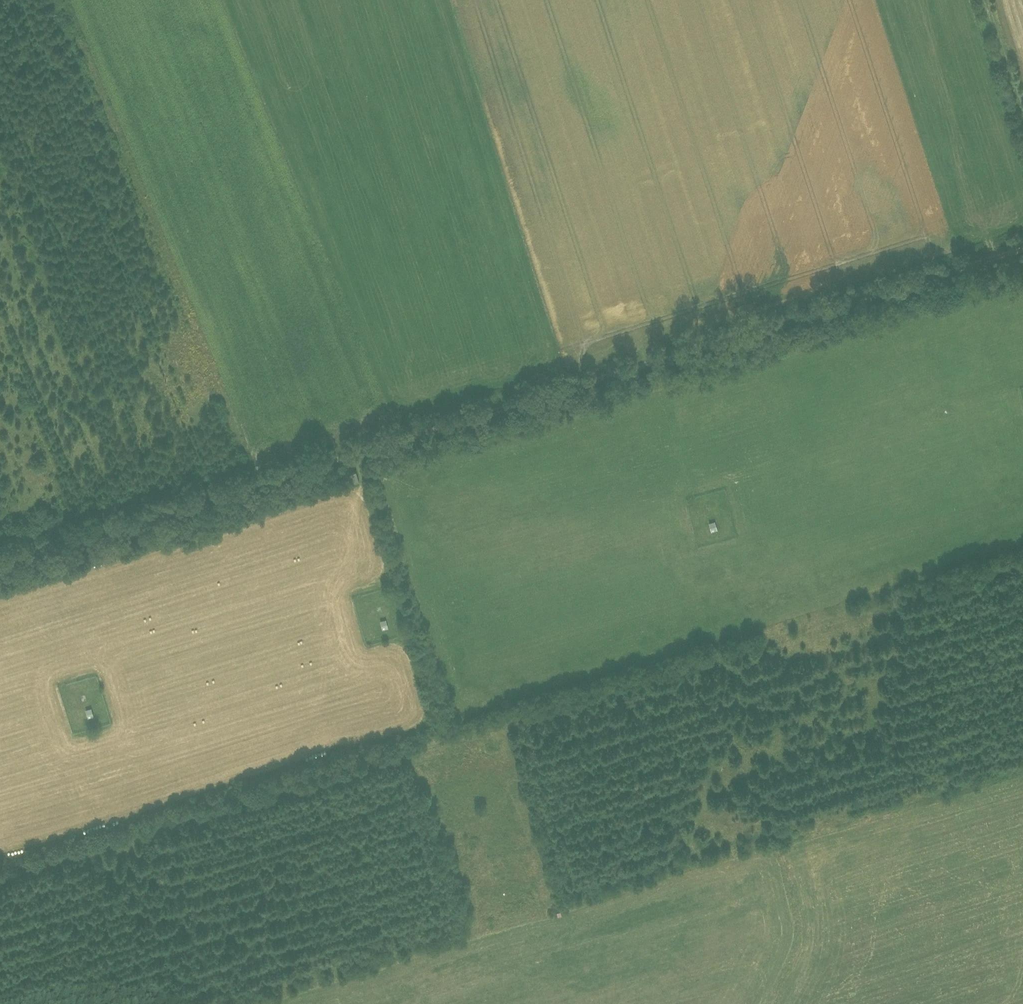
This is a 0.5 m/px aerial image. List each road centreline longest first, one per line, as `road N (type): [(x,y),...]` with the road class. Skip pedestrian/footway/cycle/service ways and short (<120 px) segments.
road 1 (unclassified): [(0,556),(1022,250)]
road 2 (track): [(1022,139),(979,0)]

